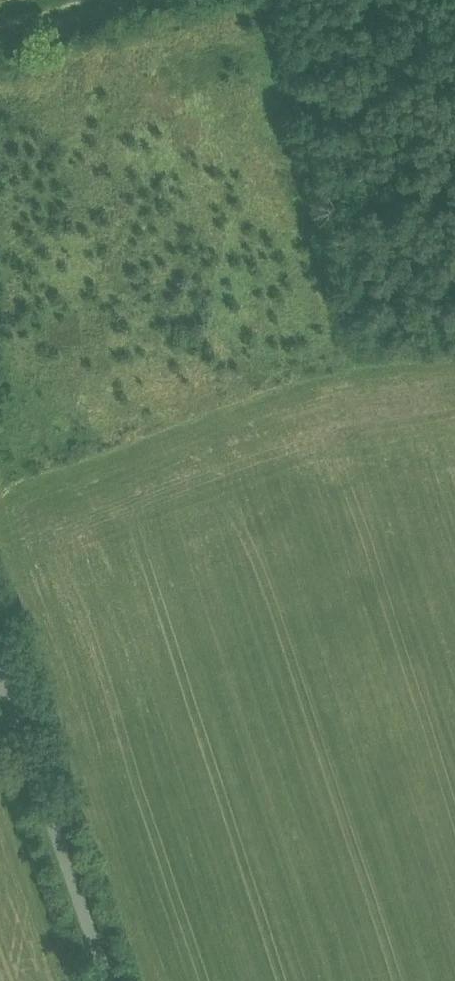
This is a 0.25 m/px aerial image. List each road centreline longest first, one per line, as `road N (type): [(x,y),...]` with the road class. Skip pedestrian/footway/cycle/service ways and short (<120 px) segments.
road 1 (unclassified): [(104,980),(0,686)]

